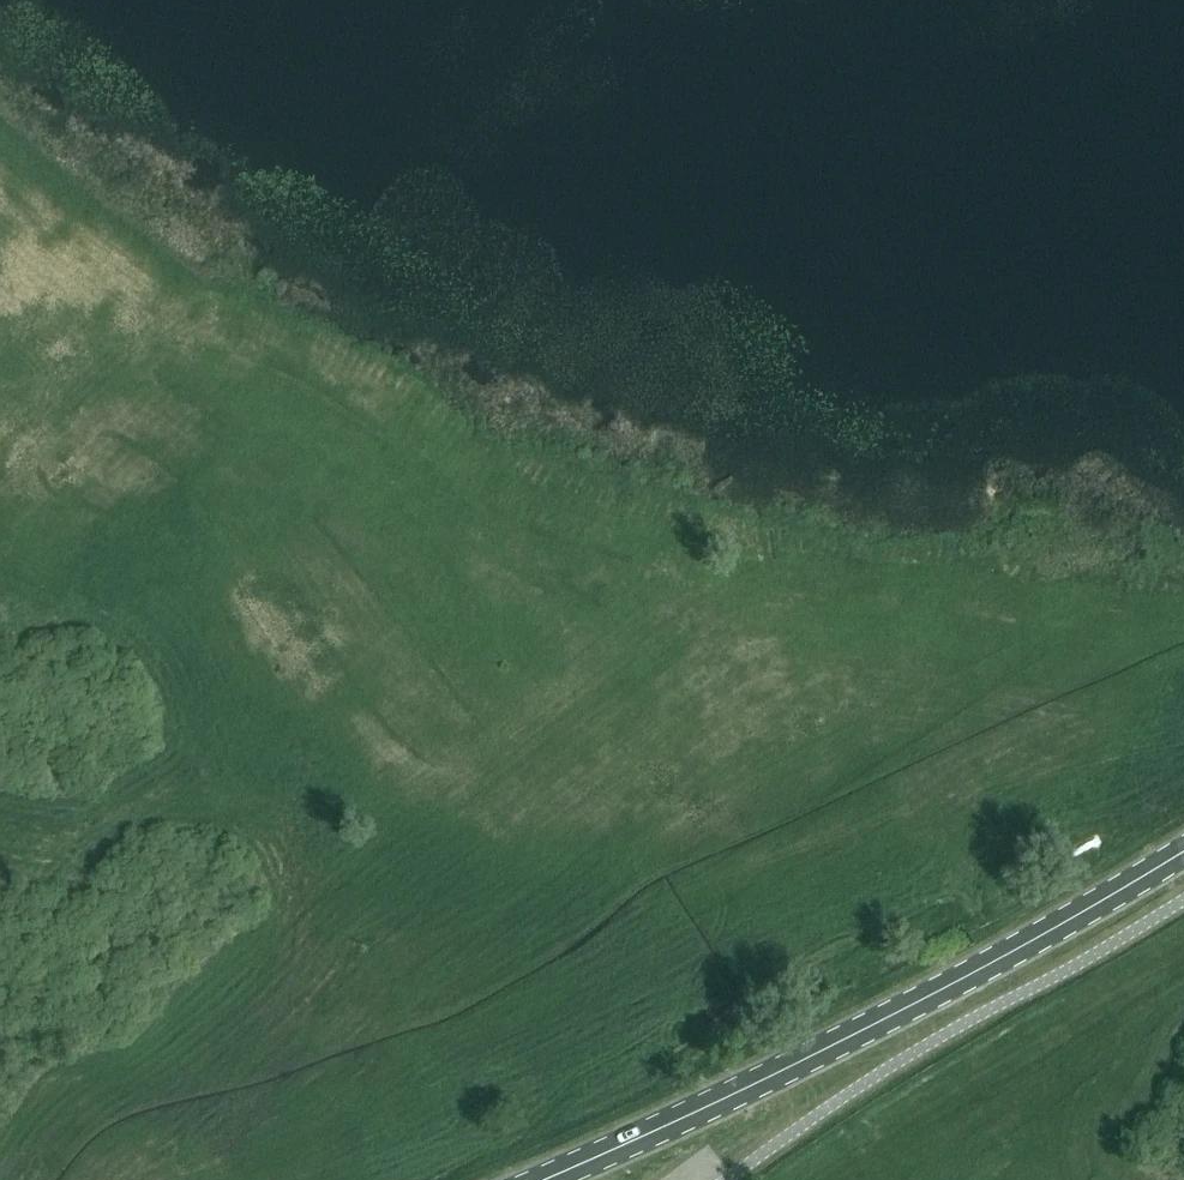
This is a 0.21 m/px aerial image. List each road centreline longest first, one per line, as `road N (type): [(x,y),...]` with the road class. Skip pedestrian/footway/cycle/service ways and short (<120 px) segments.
road 1 (primary): [(538,1179),(885,1016),(1183,849)]

